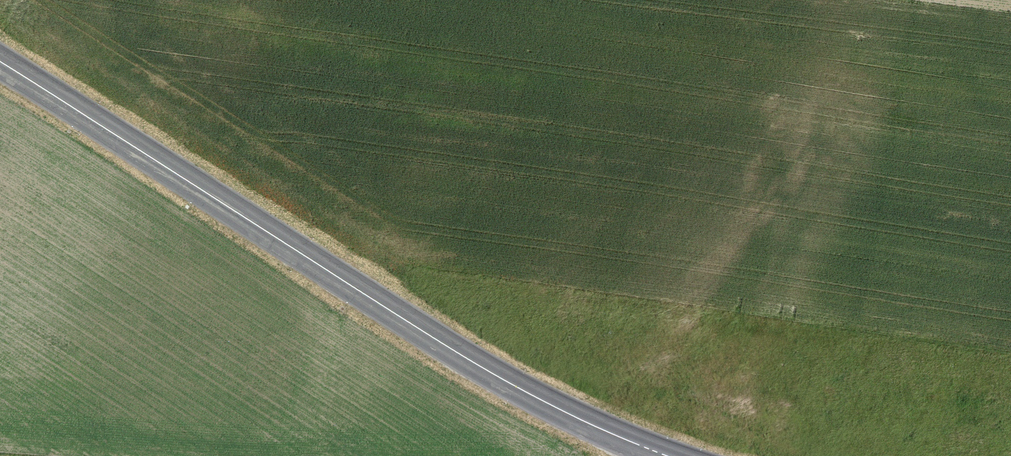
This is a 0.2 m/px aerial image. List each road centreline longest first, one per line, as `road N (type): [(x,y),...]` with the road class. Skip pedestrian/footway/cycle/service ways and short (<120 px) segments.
road 1 (secondary): [(667,455),(498,376),(0,62)]

